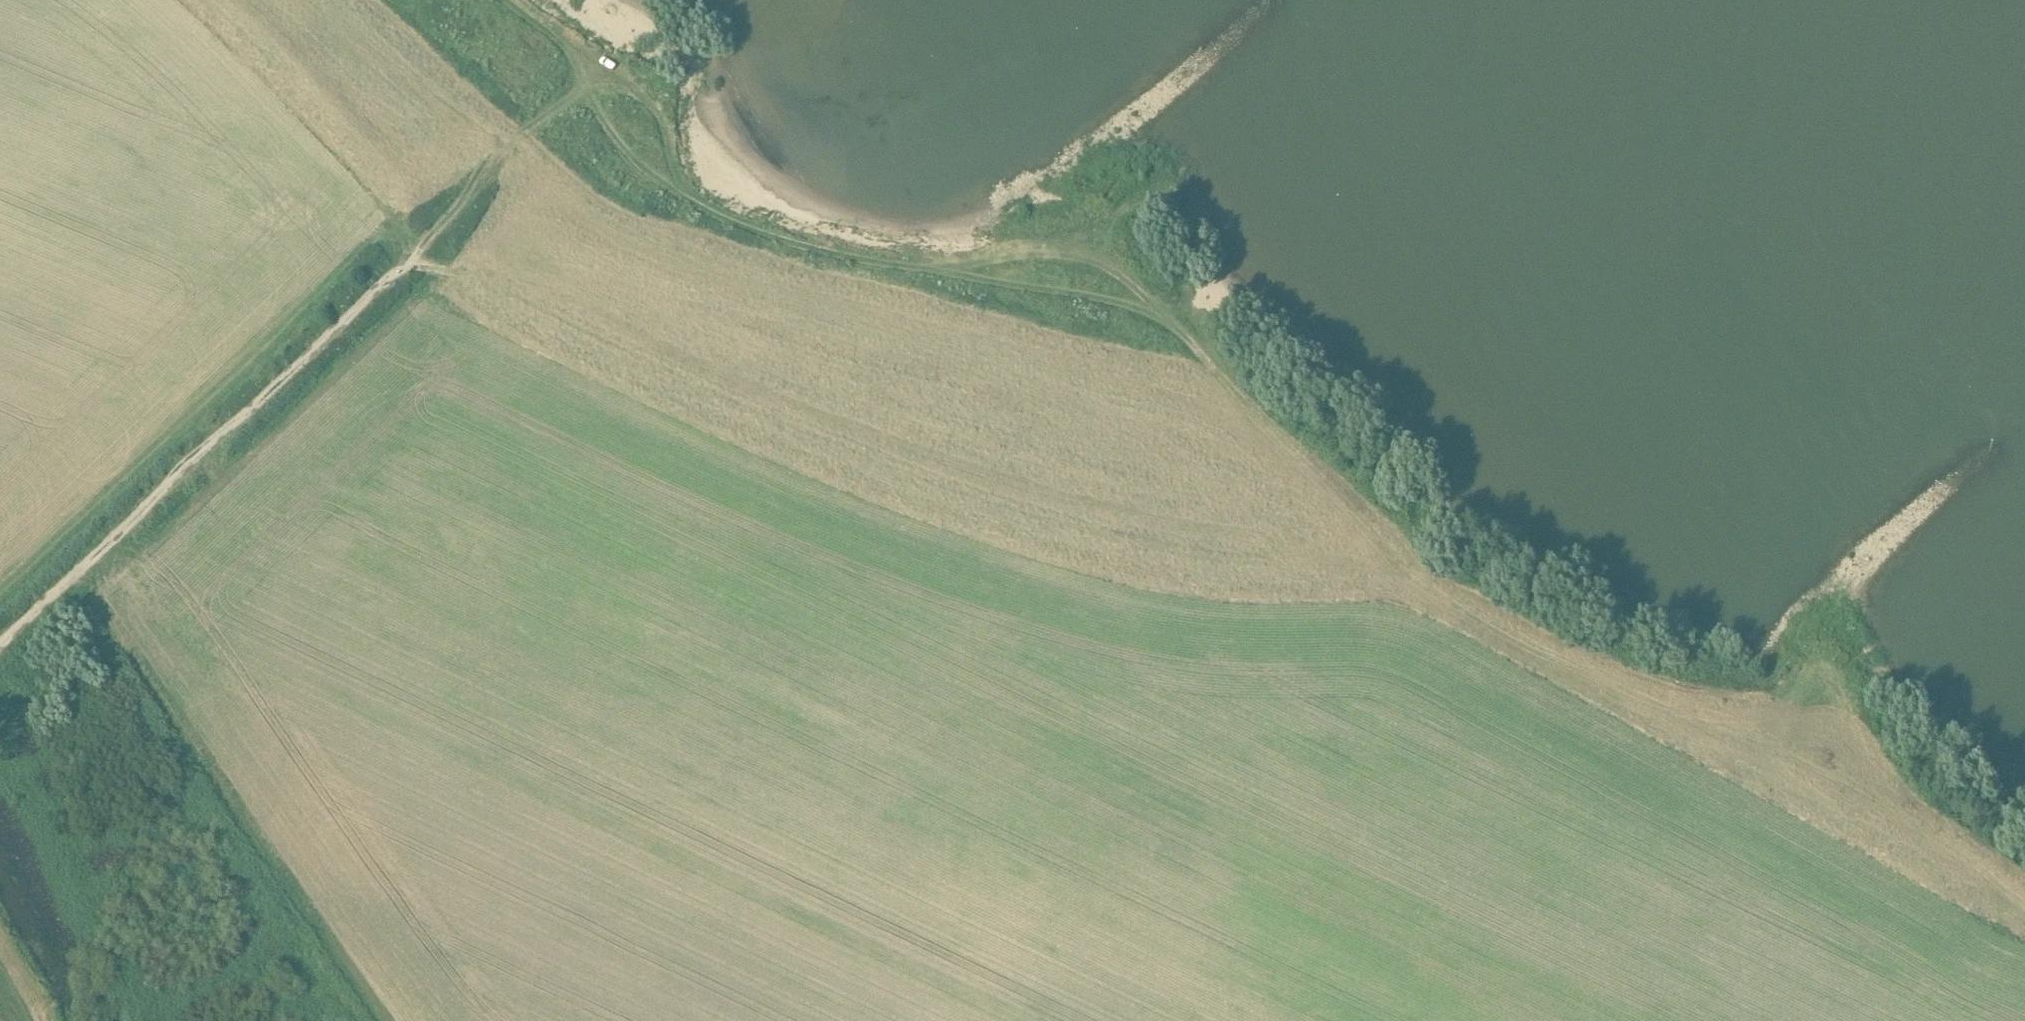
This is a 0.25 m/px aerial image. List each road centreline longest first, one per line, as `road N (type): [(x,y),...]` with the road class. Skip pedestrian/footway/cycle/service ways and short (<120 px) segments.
road 1 (track): [(2024,898),(1850,793),(1426,582),(1332,550),(980,471),(829,421),(539,284),(406,265)]
road 2 (track): [(1174,326),(752,218),(706,194),(676,162),(658,123),(537,0)]
road 3 (track): [(0,644),(406,265)]
road 4 (track): [(539,284),(370,93),(243,0)]
road 5 (track): [(406,265),(600,57)]

